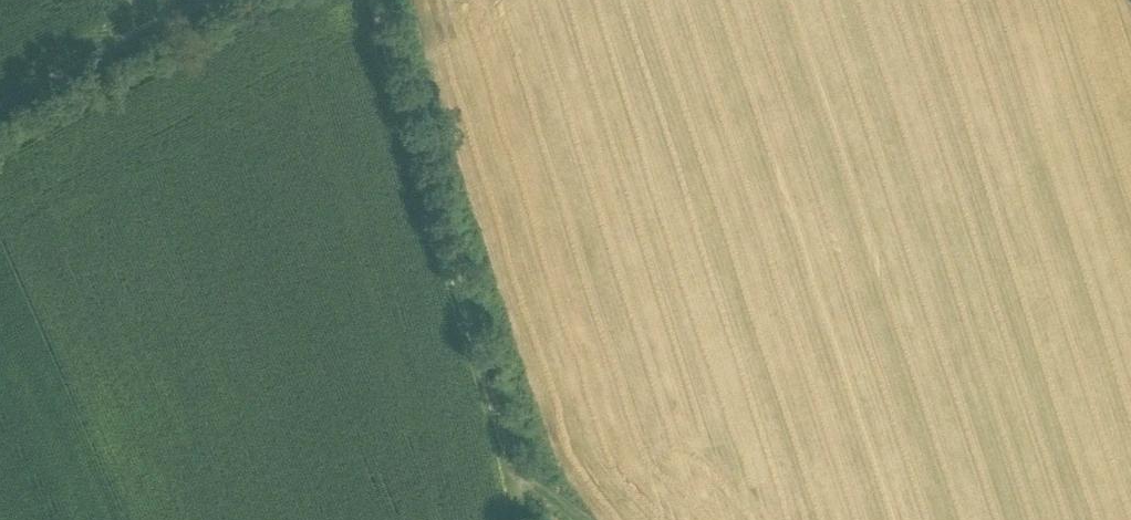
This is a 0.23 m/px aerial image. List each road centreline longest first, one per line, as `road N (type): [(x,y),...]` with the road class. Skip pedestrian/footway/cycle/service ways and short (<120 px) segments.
road 1 (track): [(381,0),(526,490)]
road 2 (unclassified): [(0,113),(218,0)]

